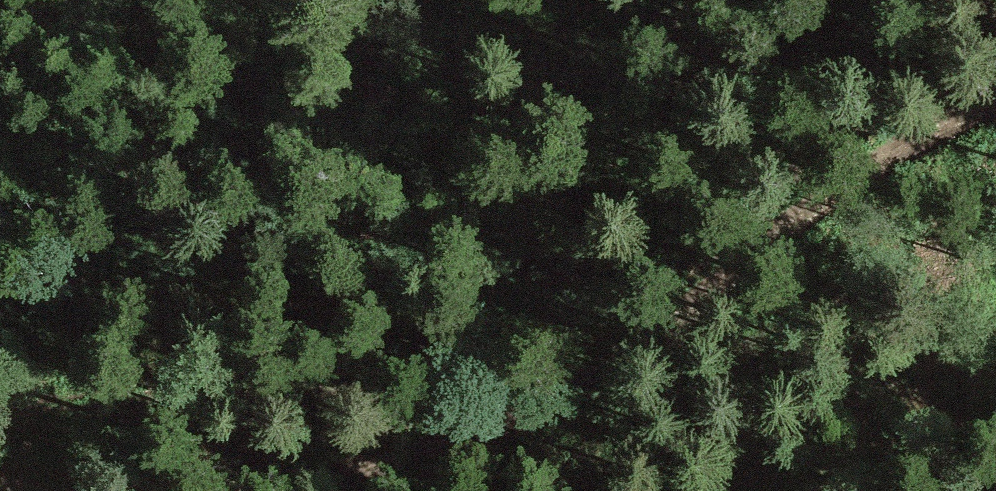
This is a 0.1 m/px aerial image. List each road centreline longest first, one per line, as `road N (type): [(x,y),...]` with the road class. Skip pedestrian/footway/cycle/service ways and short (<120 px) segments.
road 1 (track): [(995,107),(878,155),(610,368),(510,421),(367,461),(319,490)]
road 2 (track): [(510,421),(376,398),(263,399),(0,423)]
road 3 (track): [(421,0),(535,30),(647,0)]

